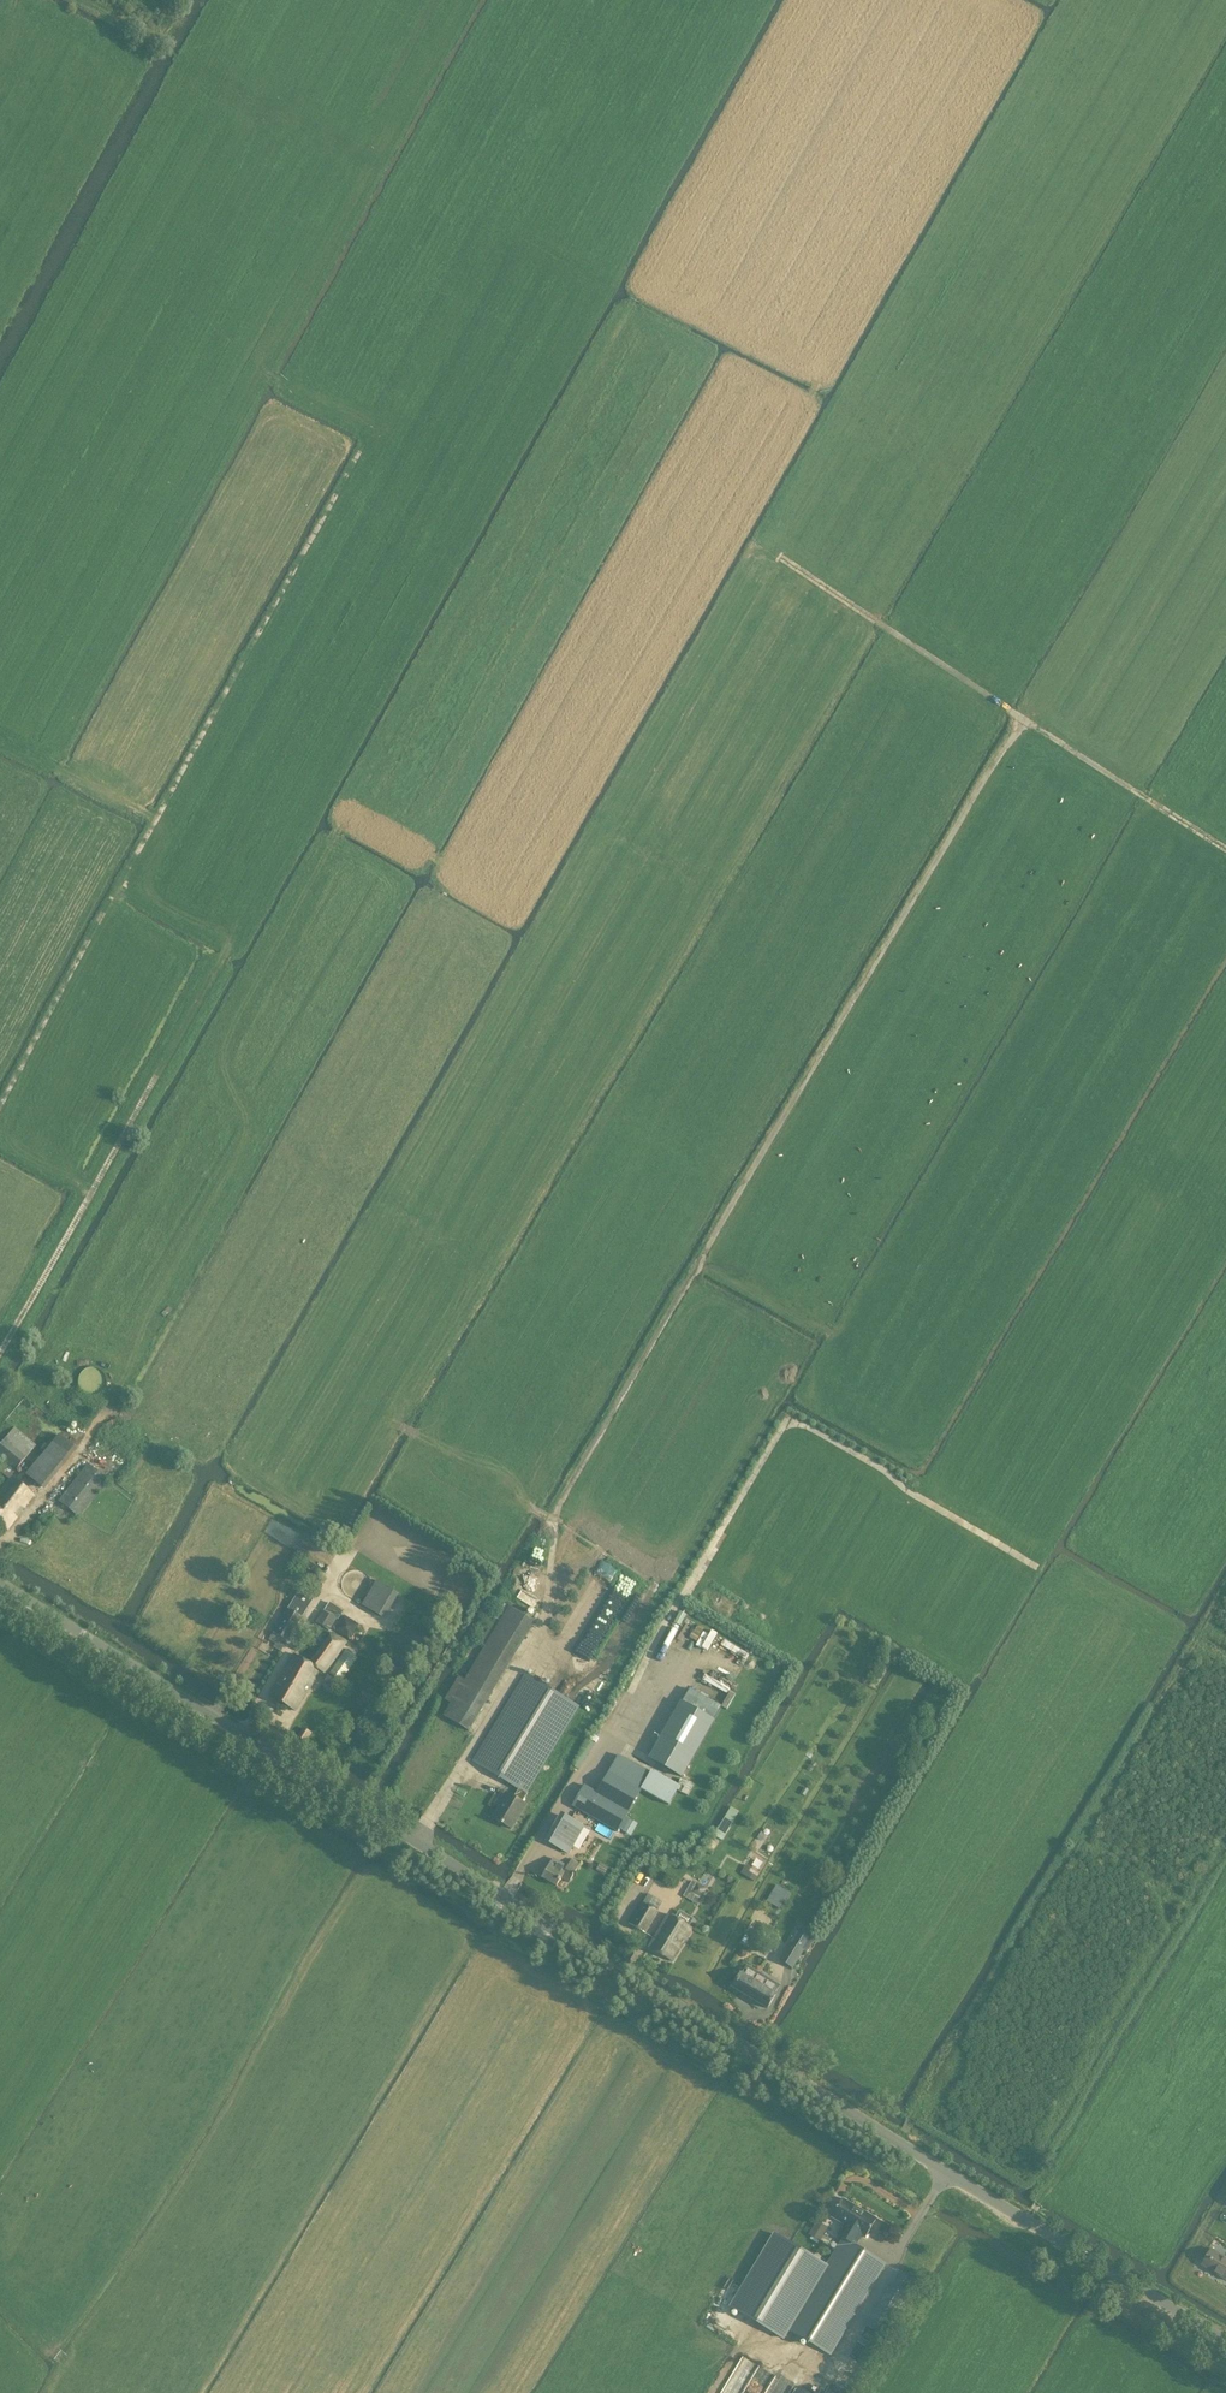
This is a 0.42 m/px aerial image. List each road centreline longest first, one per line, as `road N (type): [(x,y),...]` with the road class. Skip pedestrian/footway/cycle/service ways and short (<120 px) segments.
road 1 (tertiary): [(1225,2341),(0,1583)]

